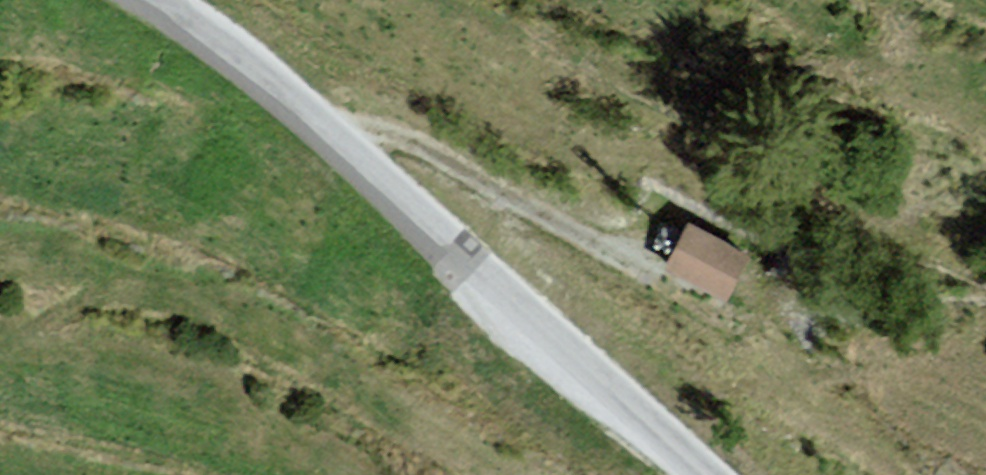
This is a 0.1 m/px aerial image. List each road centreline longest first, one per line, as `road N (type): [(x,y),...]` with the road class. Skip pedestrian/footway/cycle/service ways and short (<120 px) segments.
road 1 (unclassified): [(175,7),(699,474)]
road 2 (track): [(329,138),(392,143),(731,330)]

